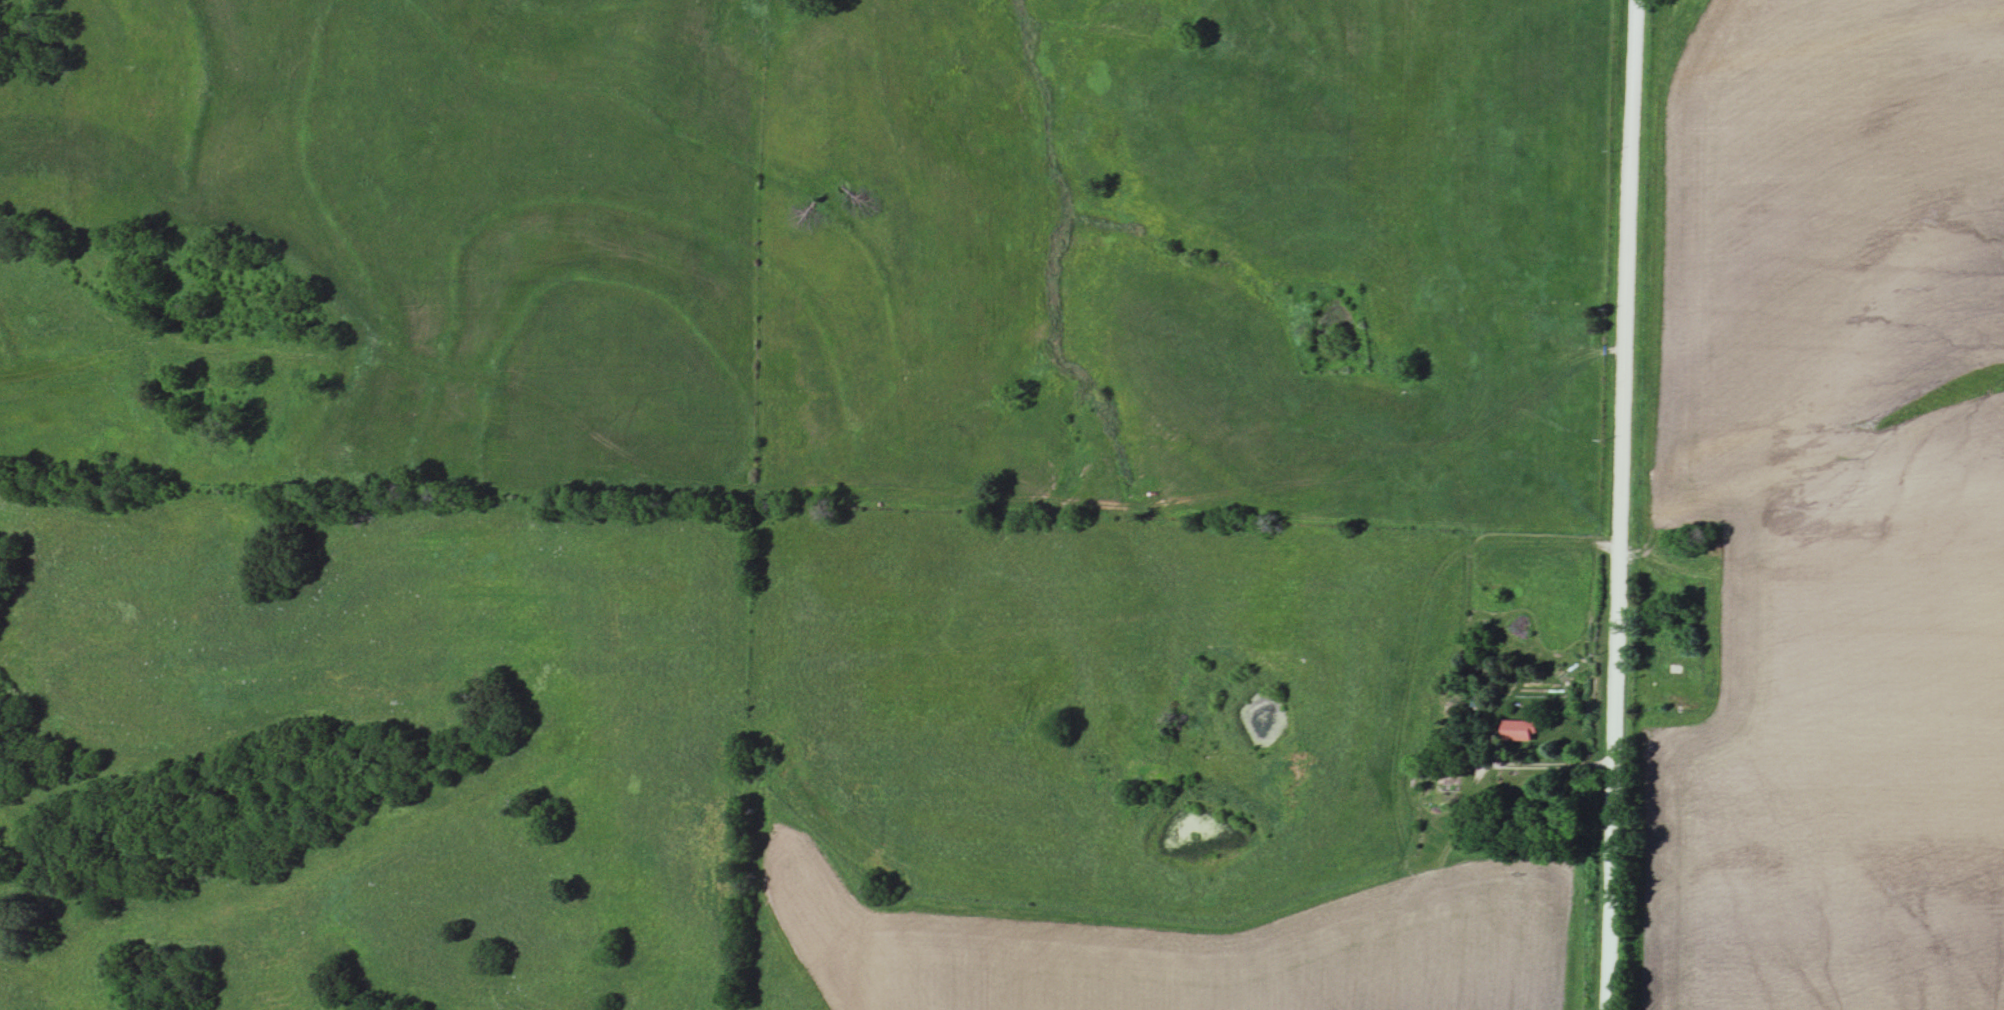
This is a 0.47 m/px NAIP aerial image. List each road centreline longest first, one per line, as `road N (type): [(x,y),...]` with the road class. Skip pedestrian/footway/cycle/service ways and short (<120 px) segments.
road 1 (residential): [(1605,1009),(1635,0)]

